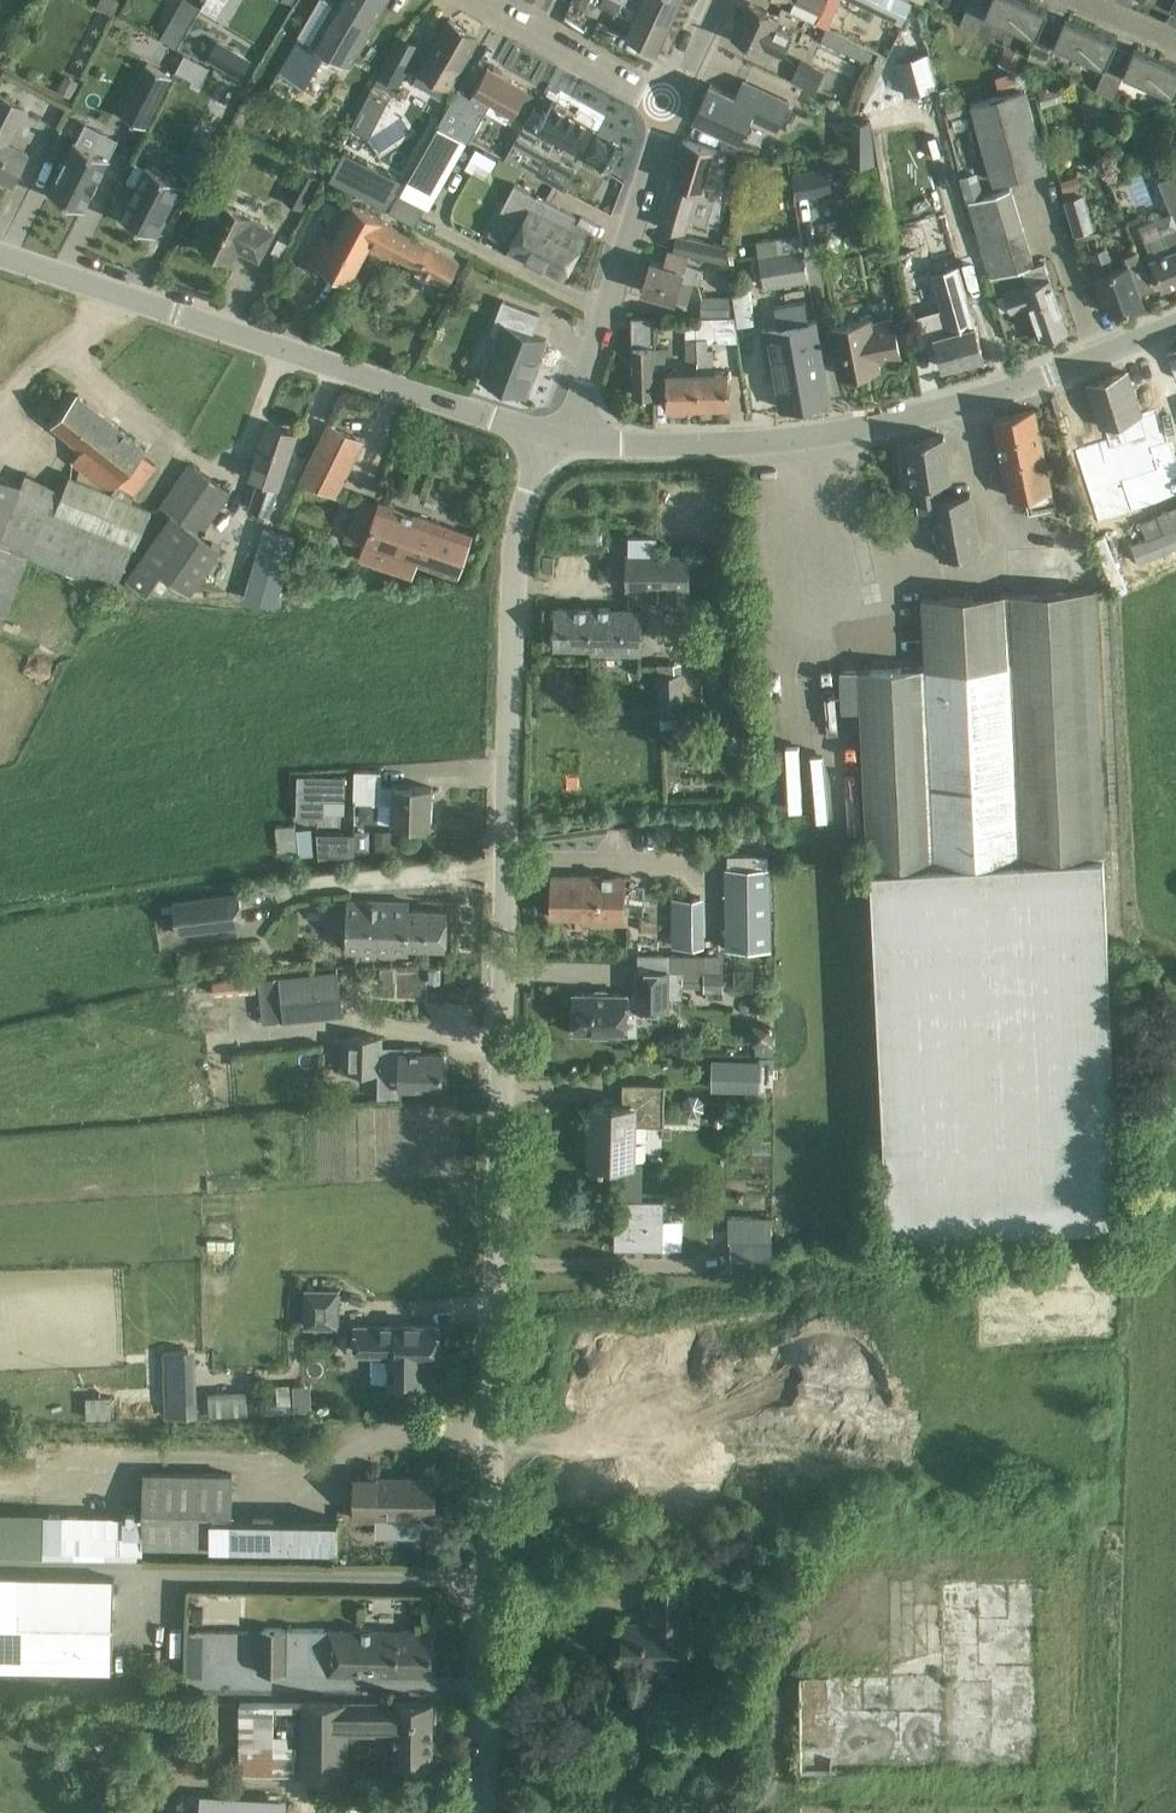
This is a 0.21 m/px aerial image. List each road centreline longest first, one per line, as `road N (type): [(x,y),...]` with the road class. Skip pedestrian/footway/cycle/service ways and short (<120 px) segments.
road 1 (unclassified): [(486,1812),(502,860),(516,555),(546,436)]
road 2 (unclassified): [(566,442),(639,449),(843,434),(960,406),(1175,324)]
road 3 (unclassified): [(546,436),(0,256)]
road 4 (residential): [(566,442),(669,109)]
road 5 (residential): [(484,0),(669,109)]
road 6 (residential): [(720,0),(669,109)]

